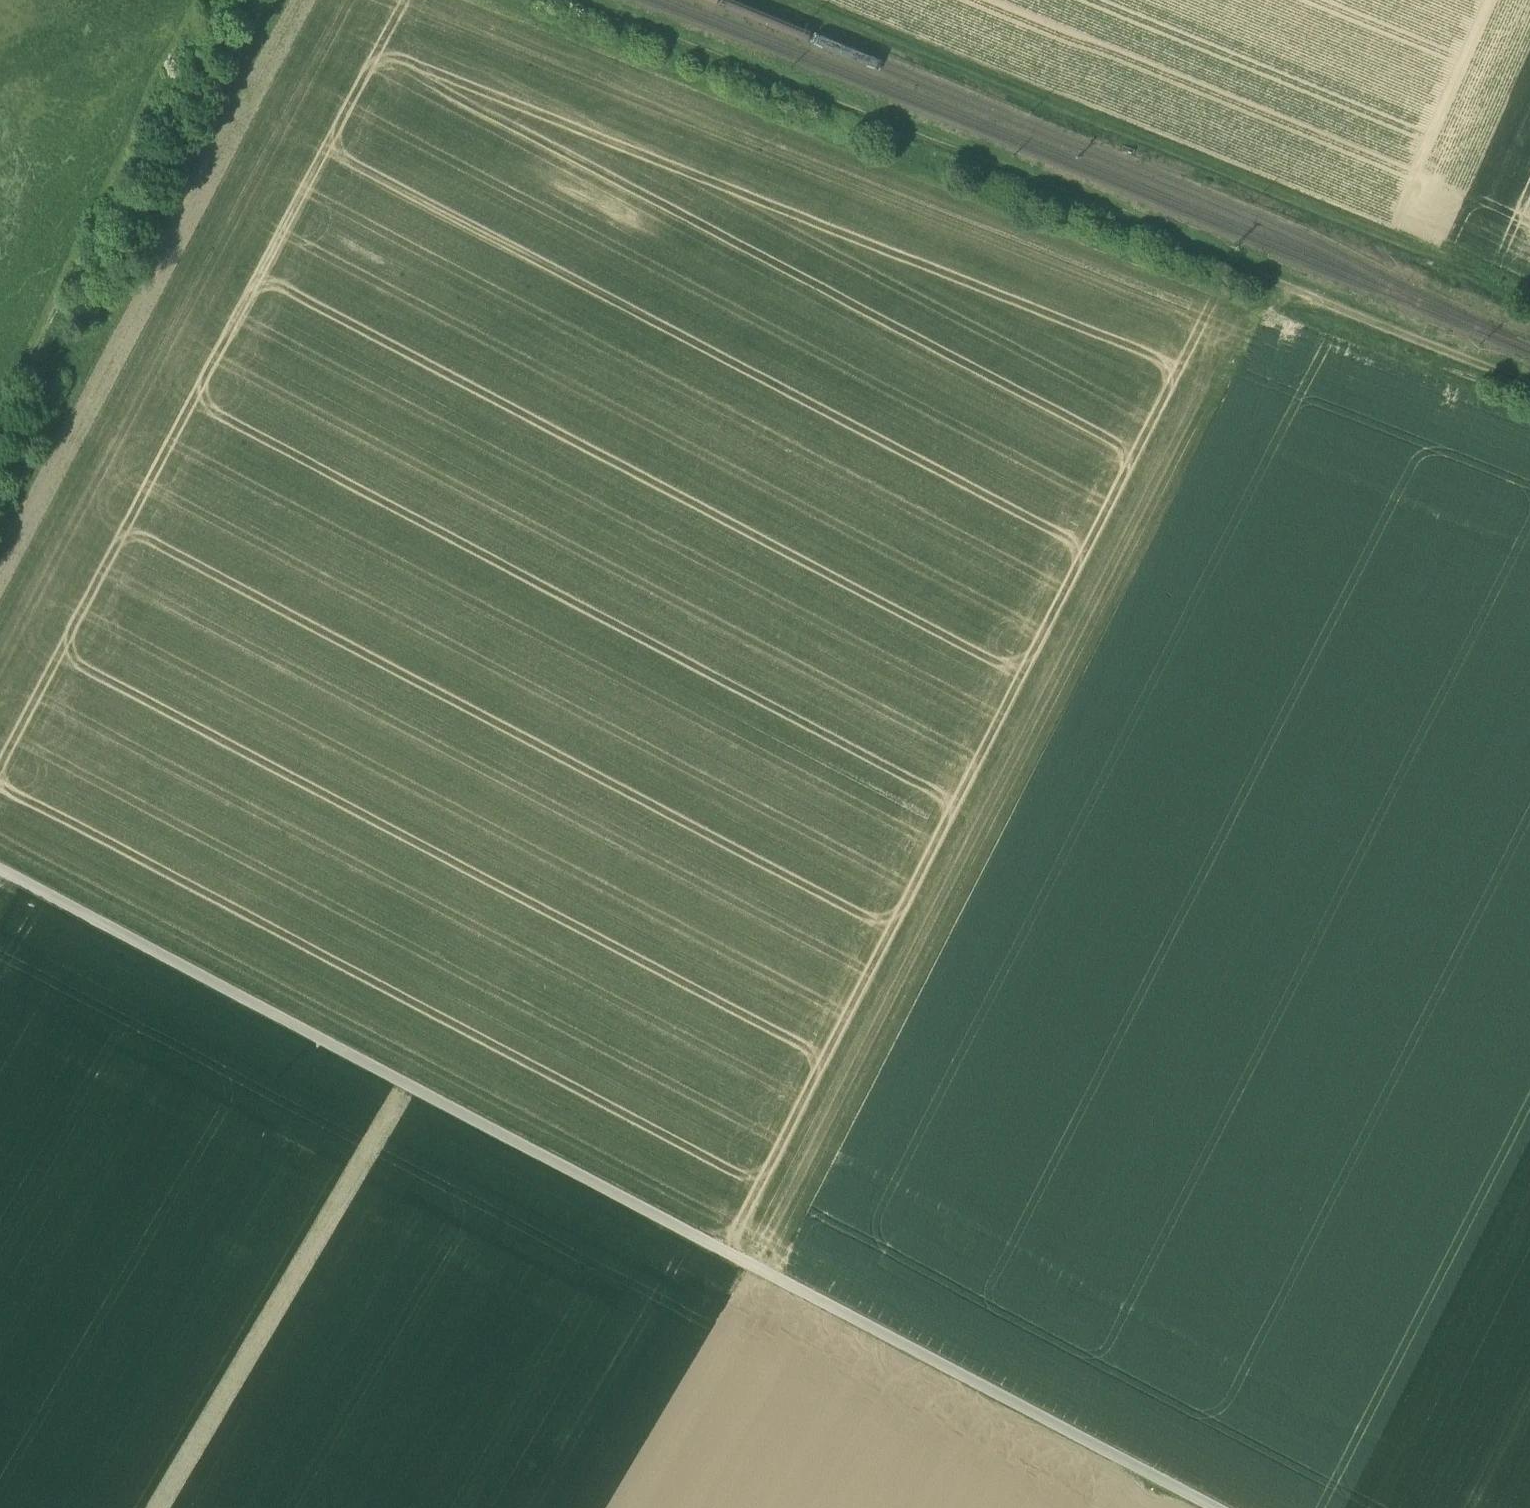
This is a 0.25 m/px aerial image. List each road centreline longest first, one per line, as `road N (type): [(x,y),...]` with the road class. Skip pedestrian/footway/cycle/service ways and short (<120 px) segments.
road 1 (track): [(0,871),(1213,1507)]
road 2 (track): [(558,0),(1529,390)]

